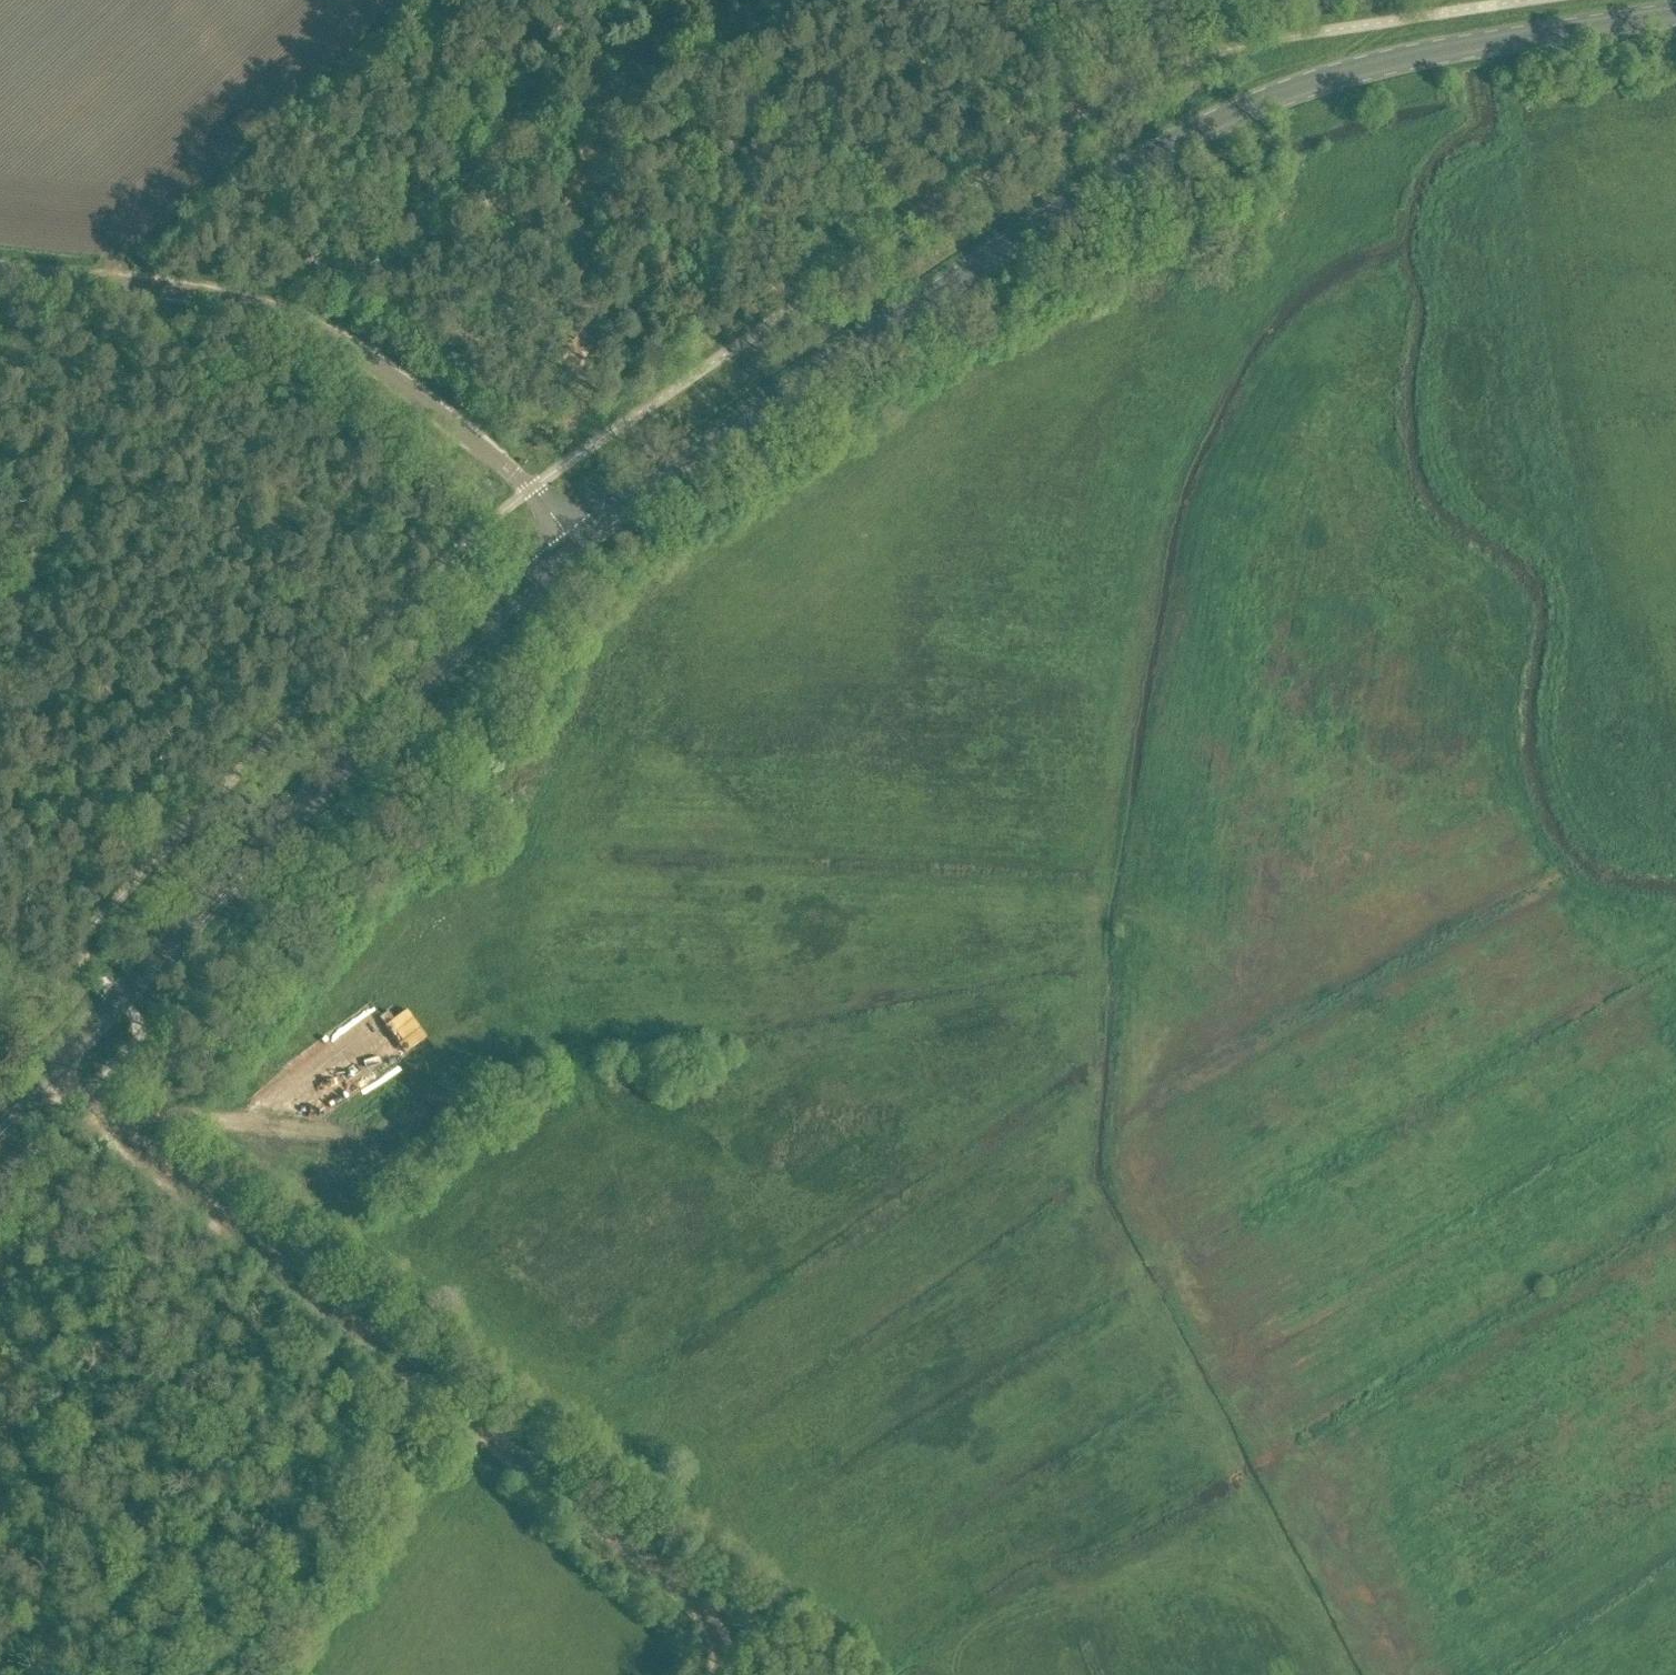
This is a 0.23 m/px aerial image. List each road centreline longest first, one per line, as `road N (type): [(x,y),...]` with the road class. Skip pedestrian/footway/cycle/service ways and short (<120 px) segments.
road 1 (secondary): [(574,545),(826,368),(1166,148),(1353,72),(1675,15)]
road 2 (track): [(76,1105),(705,1613),(723,1648),(718,1674)]
road 3 (secondary): [(0,1125),(462,644),(574,545)]
road 4 (unclassified): [(574,545),(531,491),(395,380),(299,324),(213,299),(0,271)]

